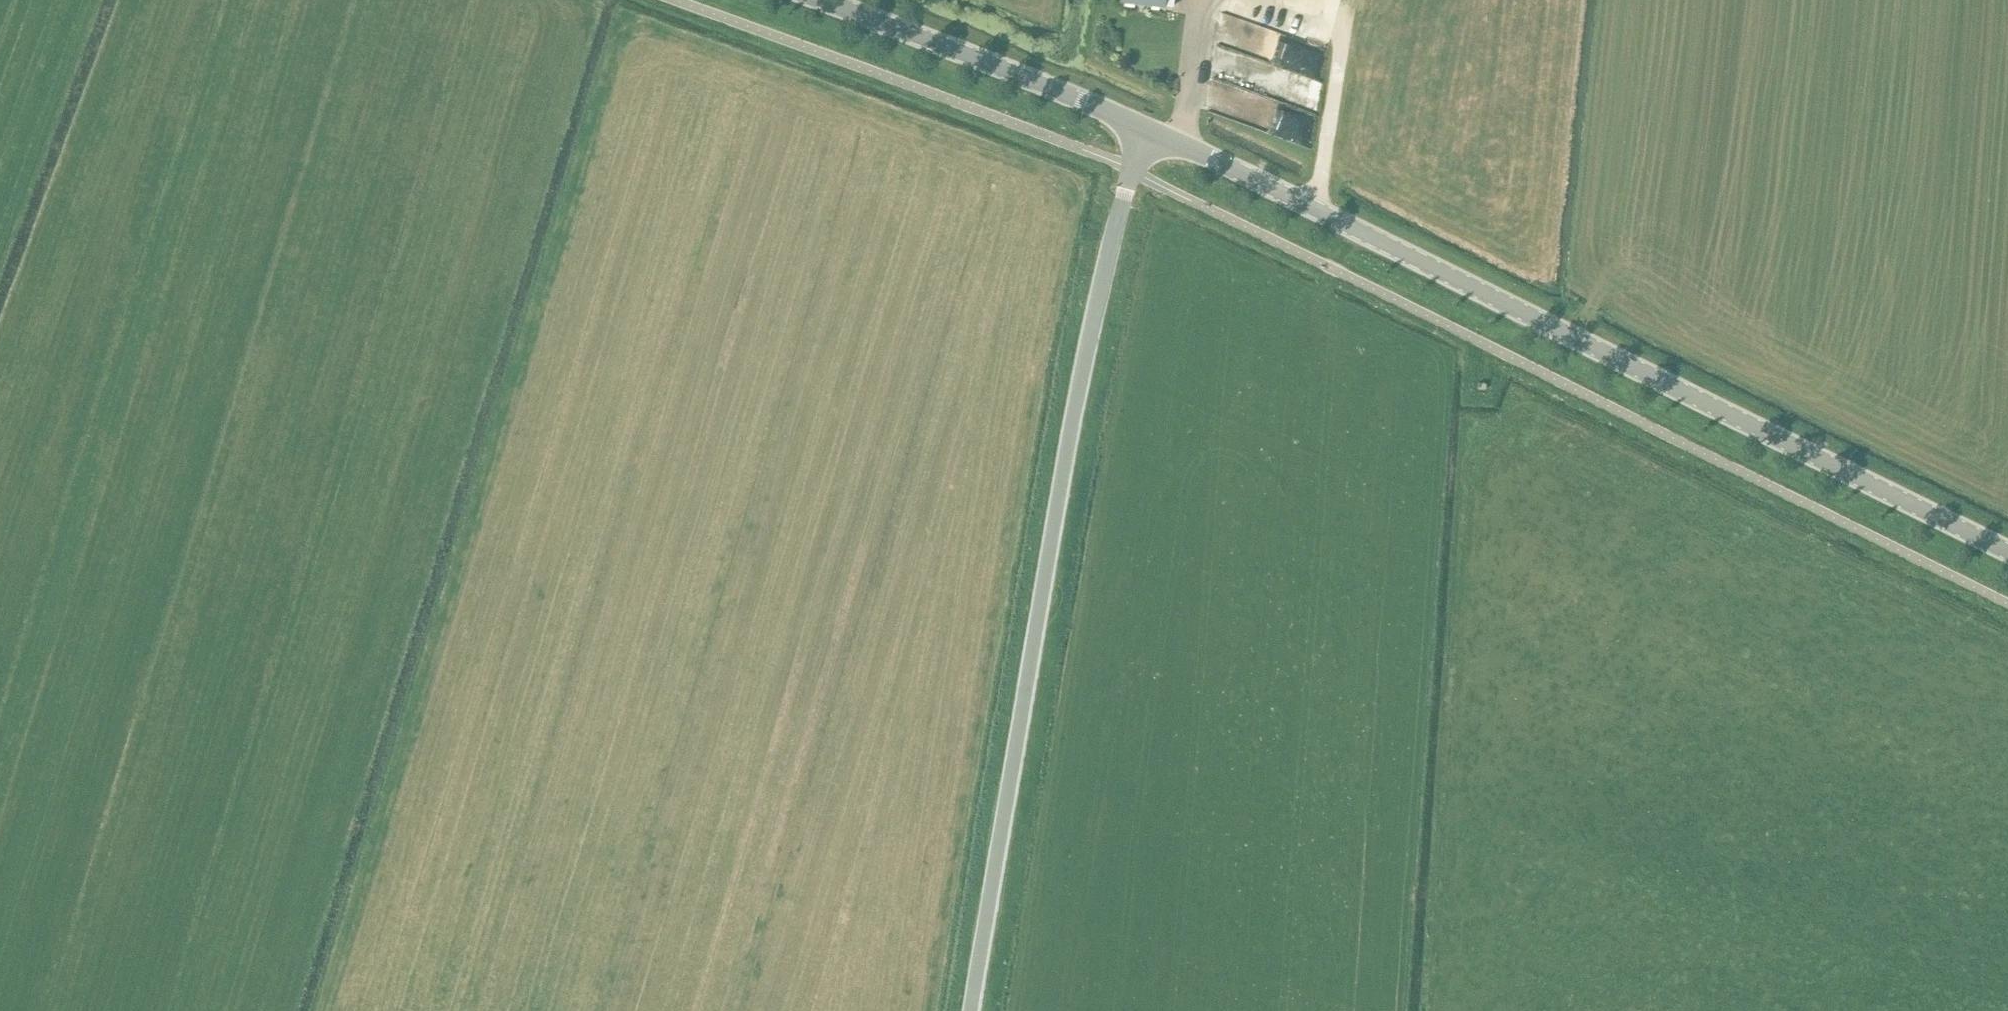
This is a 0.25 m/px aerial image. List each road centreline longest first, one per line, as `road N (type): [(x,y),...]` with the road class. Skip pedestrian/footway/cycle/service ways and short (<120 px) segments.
road 1 (tertiary): [(2007,553),(1146,128)]
road 2 (unclassified): [(973,1010),(1102,286),(1146,128)]
road 3 (tertiary): [(1146,128),(825,0)]

